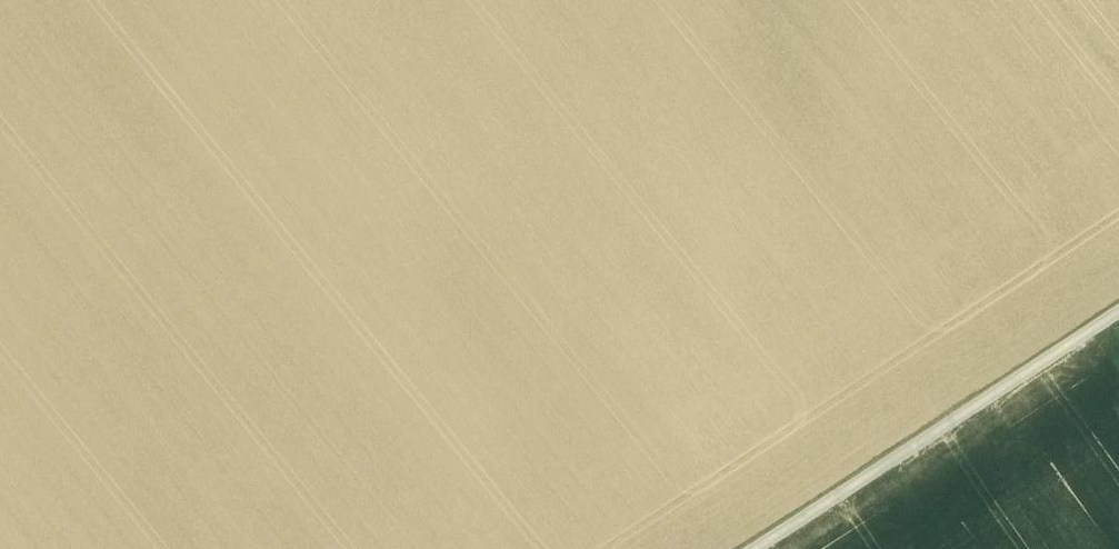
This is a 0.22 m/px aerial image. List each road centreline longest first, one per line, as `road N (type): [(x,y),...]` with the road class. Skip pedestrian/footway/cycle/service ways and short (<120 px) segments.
road 1 (track): [(1118,308),(742,548)]

